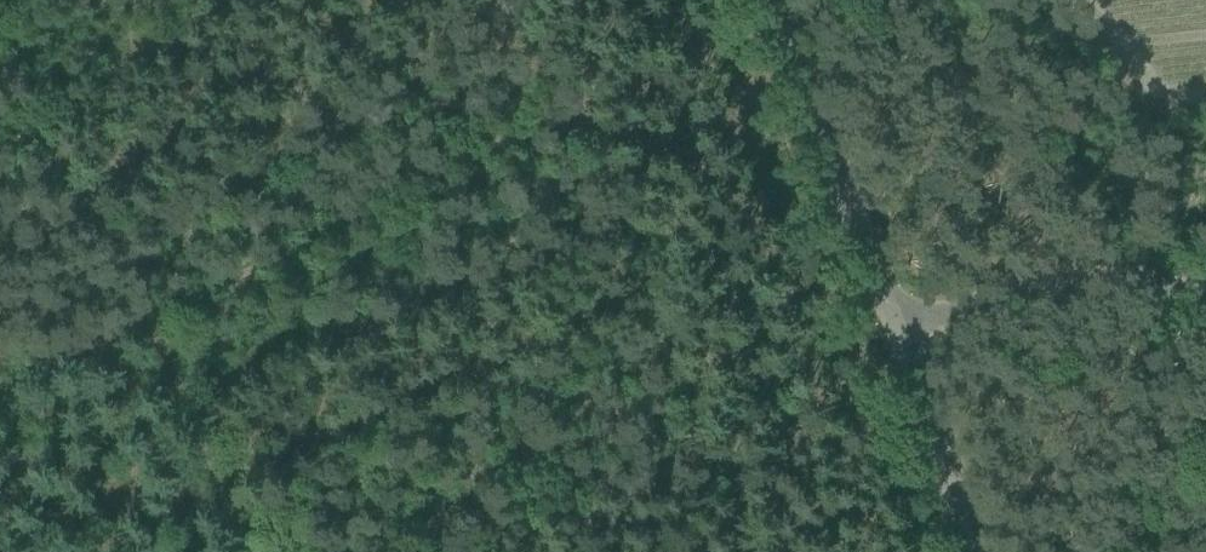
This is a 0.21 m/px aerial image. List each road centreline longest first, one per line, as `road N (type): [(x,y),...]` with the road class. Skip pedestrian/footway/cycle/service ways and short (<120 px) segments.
road 1 (unclassified): [(900,334),(776,0)]
road 2 (track): [(6,0),(175,288)]
road 3 (unclassified): [(1205,297),(1093,270),(1056,270),(900,334)]
road 4 (unclassified): [(976,551),(900,334)]
road 5 (track): [(0,371),(175,288)]

